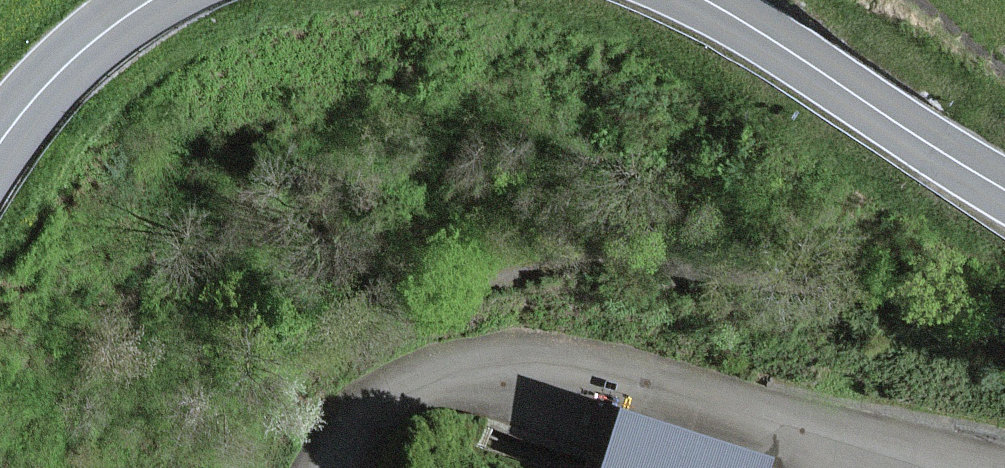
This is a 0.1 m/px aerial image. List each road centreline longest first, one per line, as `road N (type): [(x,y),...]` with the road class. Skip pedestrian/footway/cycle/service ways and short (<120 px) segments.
road 1 (unclassified): [(985,467),(590,360),(517,349),(469,350),(407,375),(372,400),(331,467)]
road 2 (secondary): [(705,0),(1004,190)]
road 3 (secondary): [(0,144),(89,45),(153,0)]

